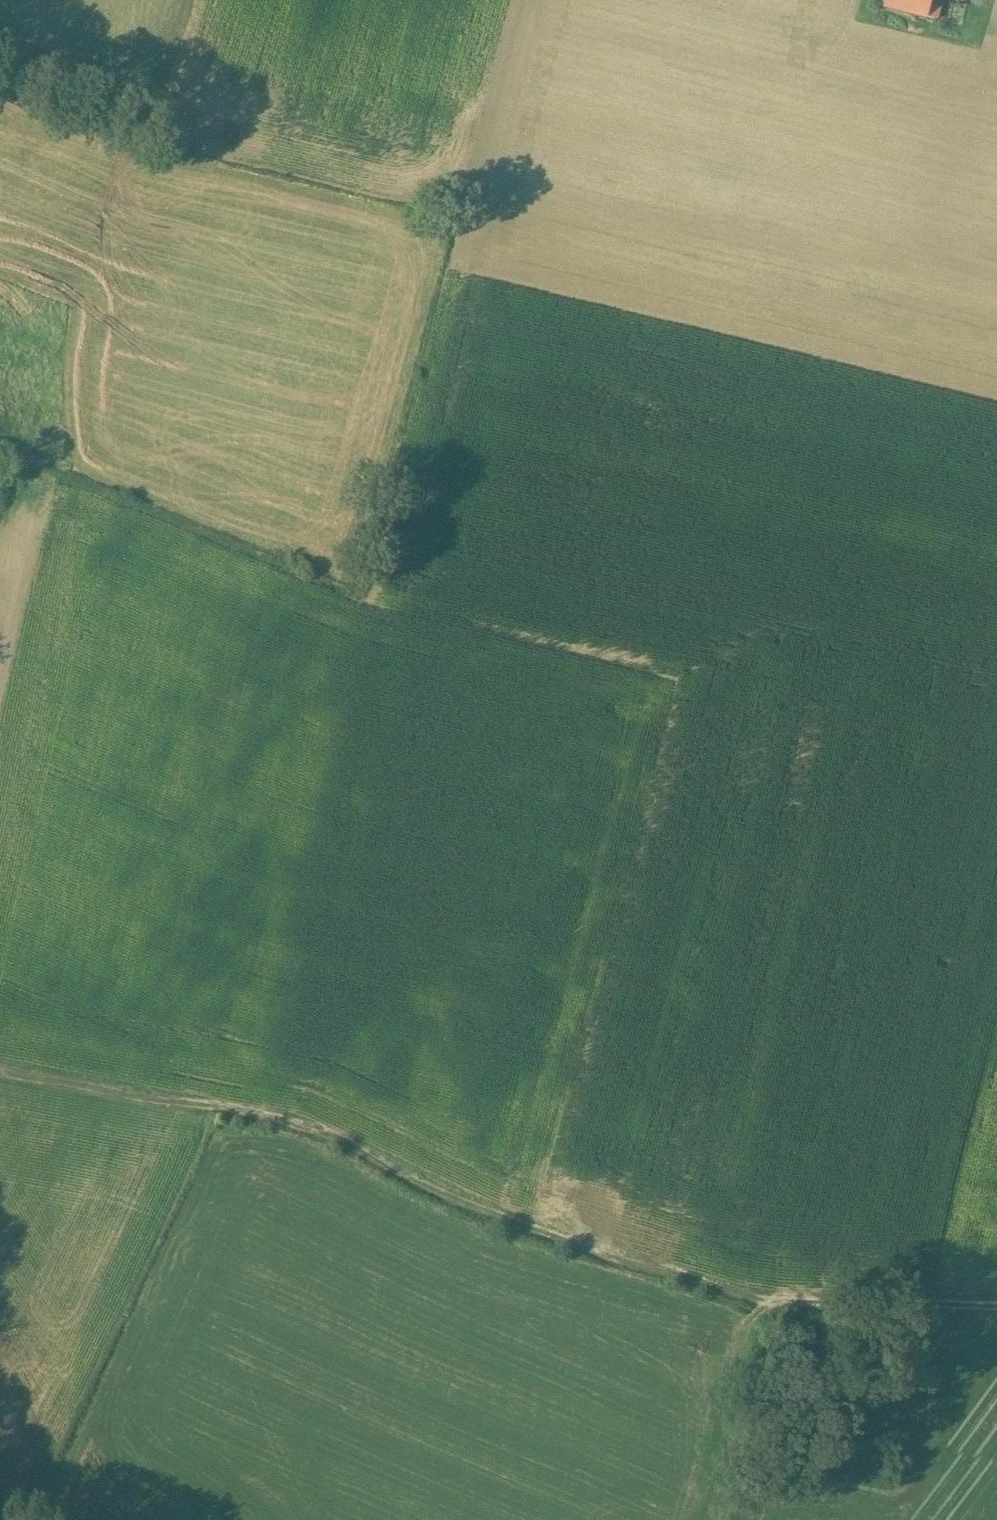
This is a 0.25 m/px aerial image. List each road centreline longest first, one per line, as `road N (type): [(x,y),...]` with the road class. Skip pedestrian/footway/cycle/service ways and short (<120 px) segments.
road 1 (unclassified): [(750,1304),(996,1308)]

